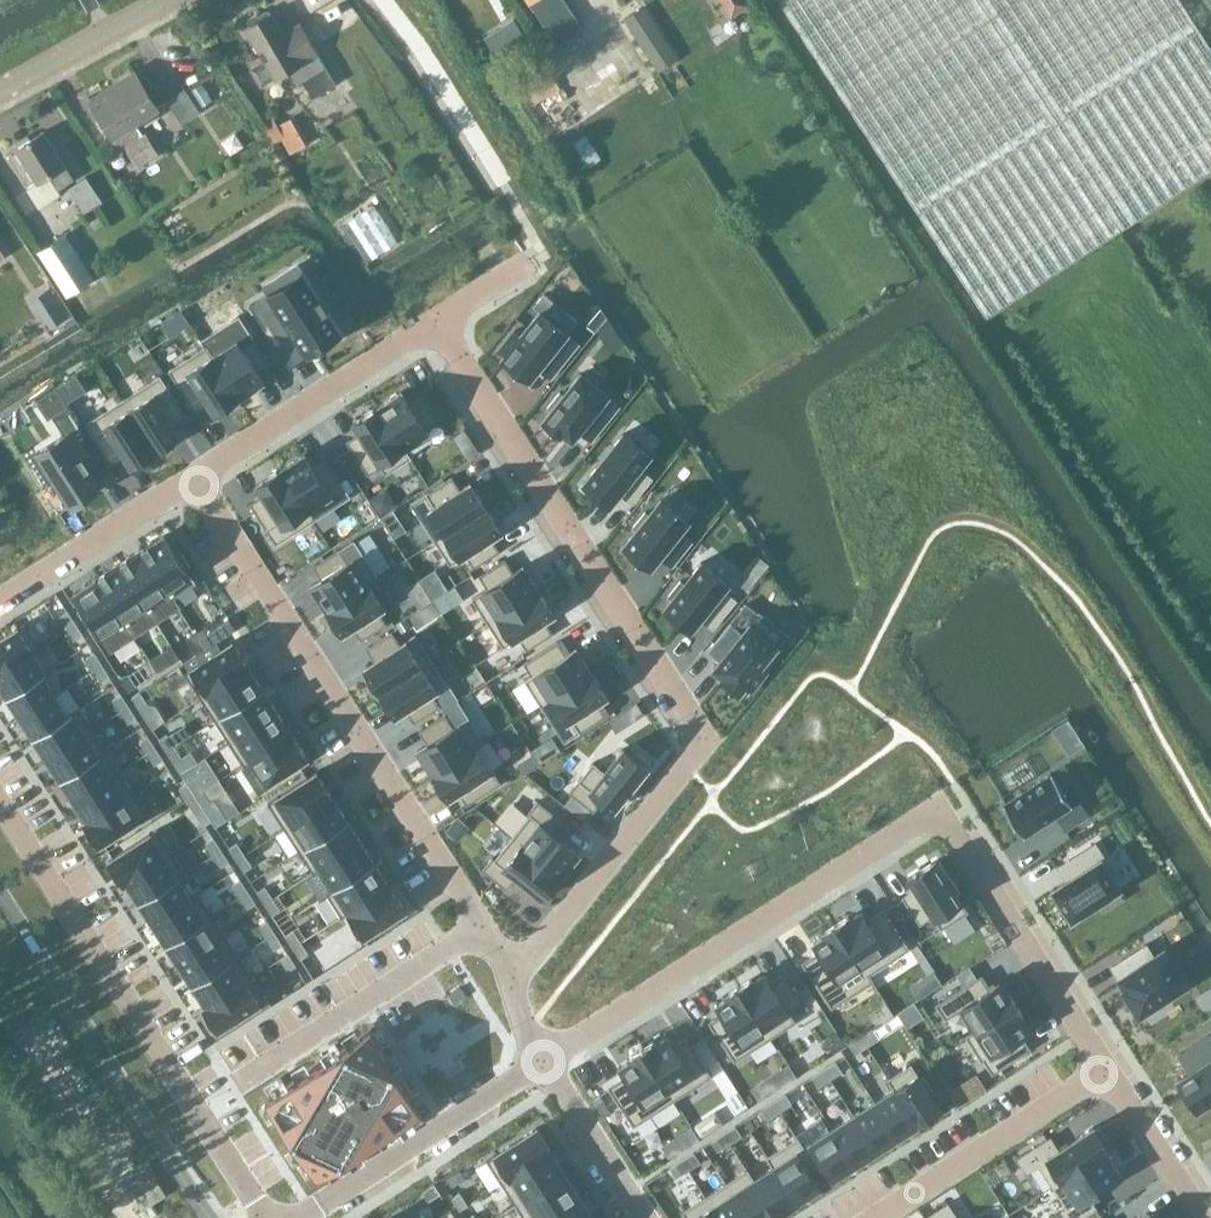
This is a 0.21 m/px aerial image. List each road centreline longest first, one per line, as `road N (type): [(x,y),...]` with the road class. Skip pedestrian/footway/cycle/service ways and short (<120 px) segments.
road 1 (residential): [(438,317),(696,731),(687,763),(516,977)]
road 2 (residential): [(548,1056),(894,833),(930,822),(953,835),(1107,1070)]
road 3 (residential): [(196,473),(481,925)]
road 4 (tertiary): [(209,1217),(0,892)]
road 5 (residential): [(197,1111),(0,798)]
road 6 (residential): [(481,925),(197,1111)]
road 7 (residential): [(196,473),(438,317)]
road 8 (residential): [(305,1217),(543,1059)]
road 9 (residential): [(879,1217),(1107,1070)]
road 10 (residential): [(0,600),(196,473)]
road 11 (residential): [(647,1217),(543,1059)]
road 12 (unclassified): [(0,90),(166,0)]
road 13 (residential): [(1107,1070),(1202,1217)]
road 14 (residential): [(267,1217),(197,1111)]

